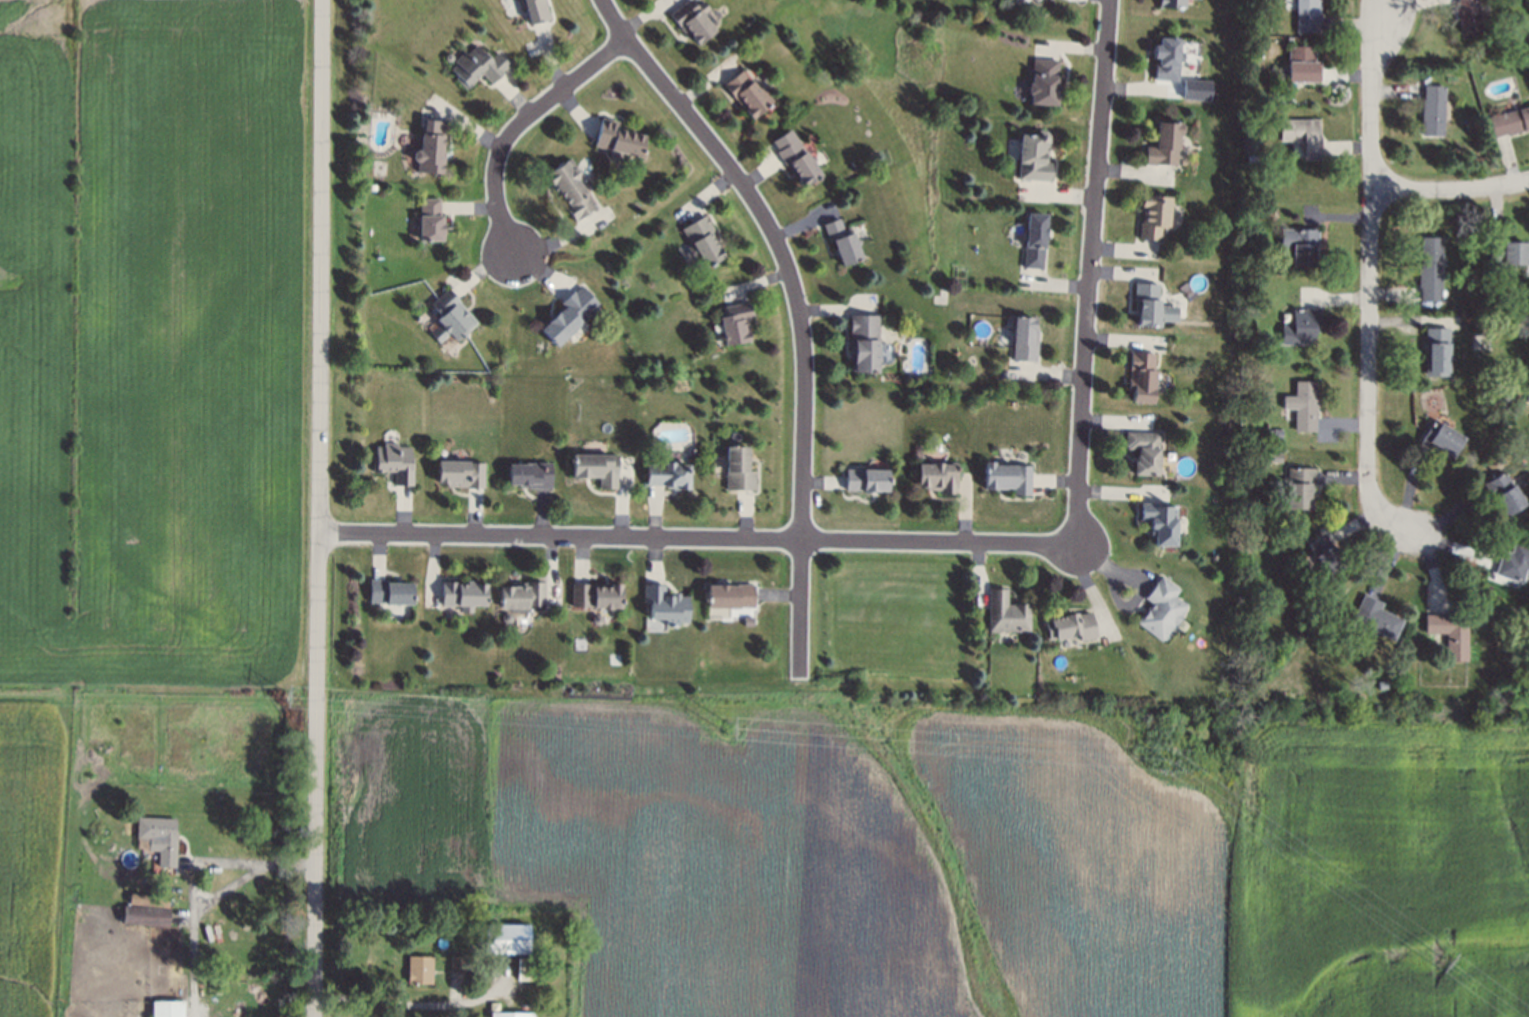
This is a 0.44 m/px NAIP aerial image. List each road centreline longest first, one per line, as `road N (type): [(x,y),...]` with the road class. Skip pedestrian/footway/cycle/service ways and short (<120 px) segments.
road 1 (residential): [(321,0),(312,1016)]
road 2 (residential): [(1076,545),(318,531)]
road 3 (residential): [(599,0),(752,200),(795,299),(802,357),(798,677)]
road 4 (residential): [(1390,9),(1372,68),(1367,475),(1384,518),(1414,533)]
road 5 (residential): [(1095,0),(1076,545)]
road 6 (residential): [(626,41),(510,133),(494,188),(511,256)]
road 7 (residential): [(1528,181),(1369,190)]

